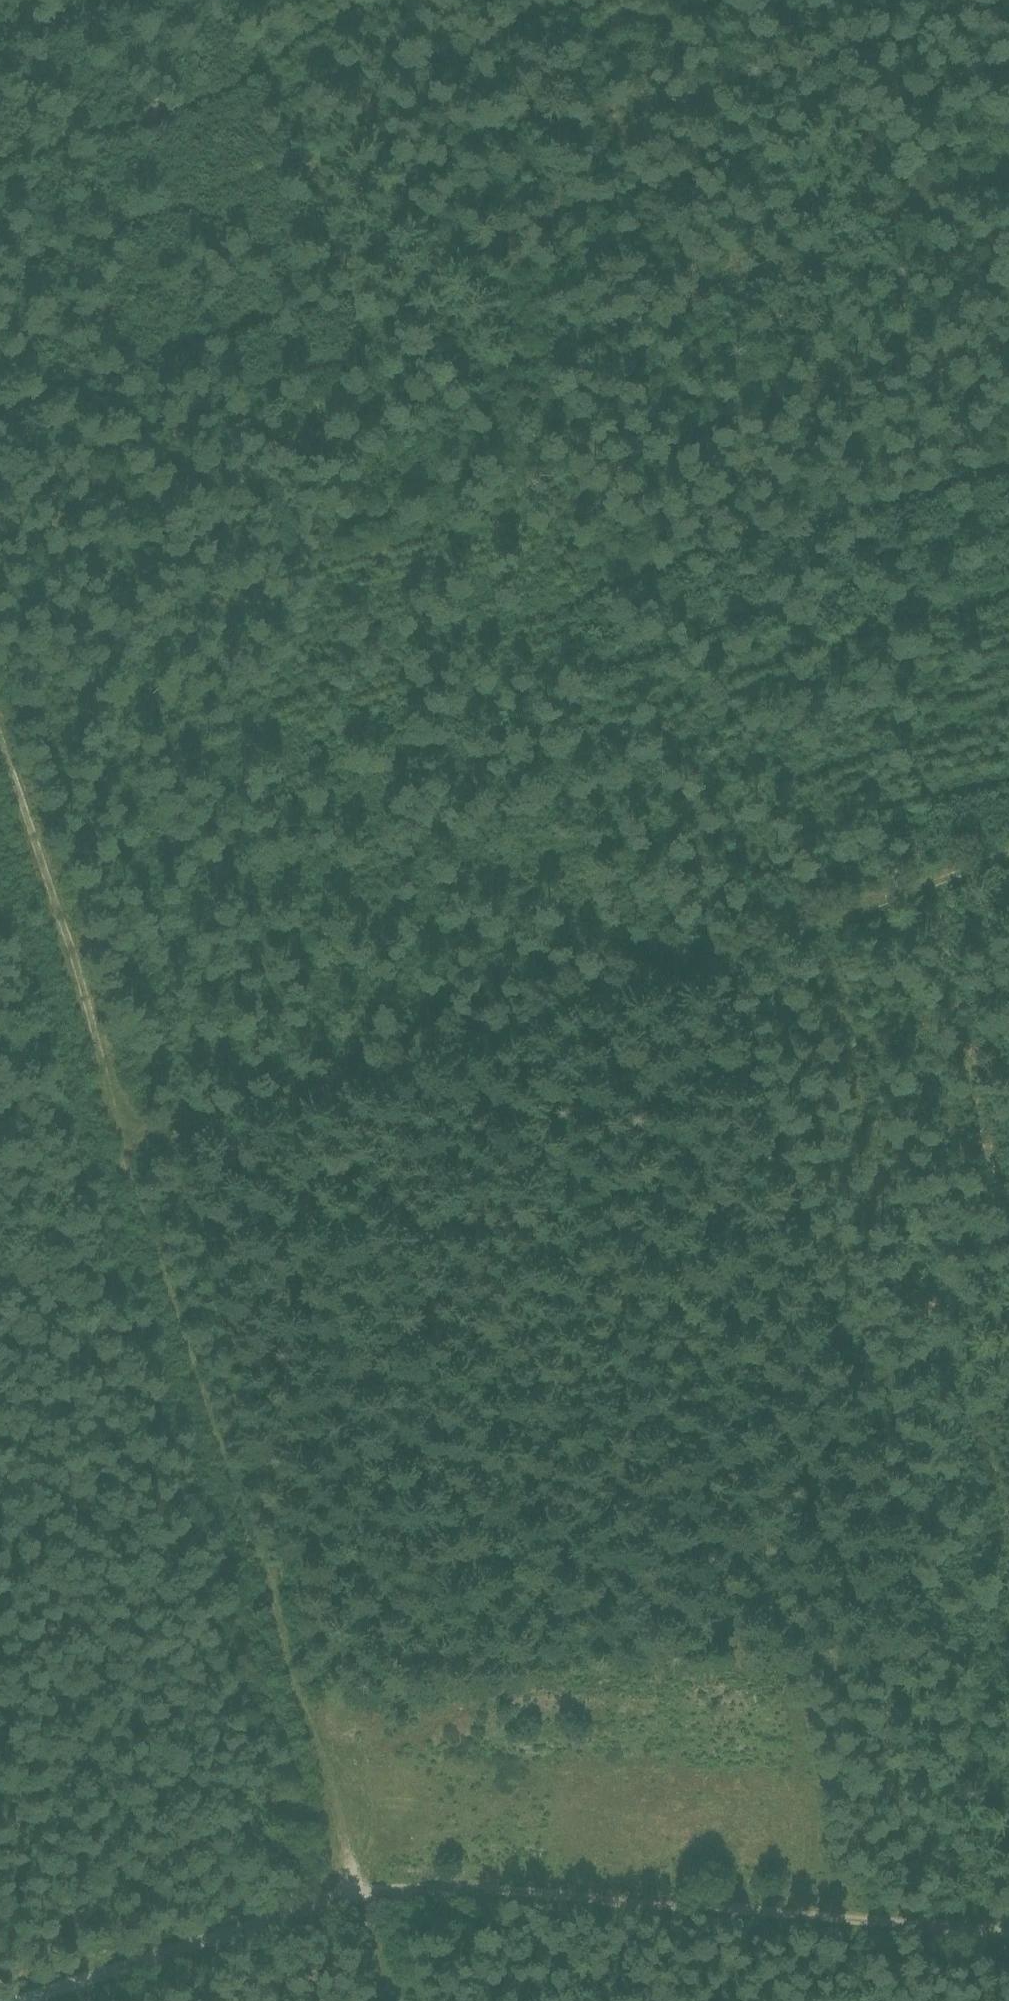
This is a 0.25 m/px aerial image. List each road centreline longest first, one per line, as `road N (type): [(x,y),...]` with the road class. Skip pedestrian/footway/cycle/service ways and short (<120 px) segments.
road 1 (track): [(388,2000),(130,1132),(0,755)]
road 2 (track): [(0,1992),(347,1879),(1008,1925)]
road 3 (track): [(130,1132),(1008,844)]

